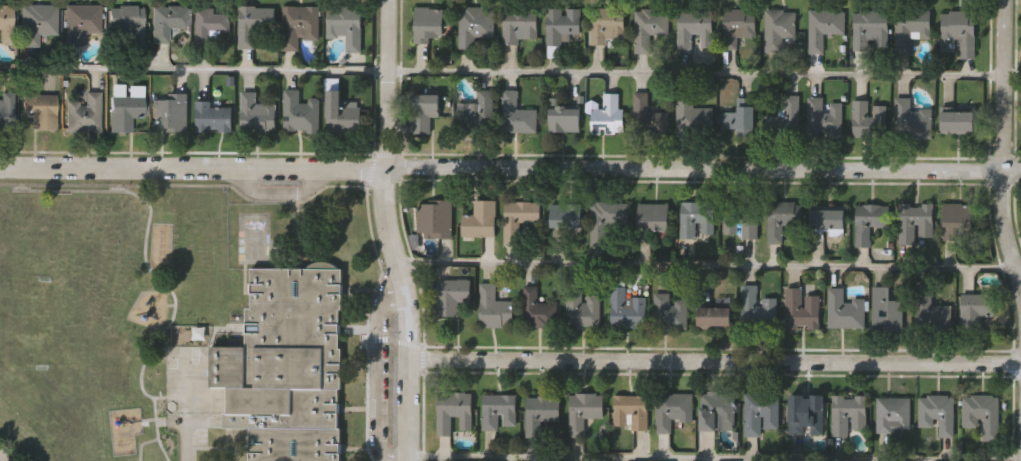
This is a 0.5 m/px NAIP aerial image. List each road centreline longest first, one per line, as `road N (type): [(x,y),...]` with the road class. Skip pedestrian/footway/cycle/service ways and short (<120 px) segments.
road 1 (residential): [(0,165),(1020,169)]
road 2 (residential): [(411,357),(1020,362)]
road 3 (residential): [(410,460),(410,315),(388,191),(388,0)]
road 4 (residential): [(1020,288),(1003,210),(1006,0)]

